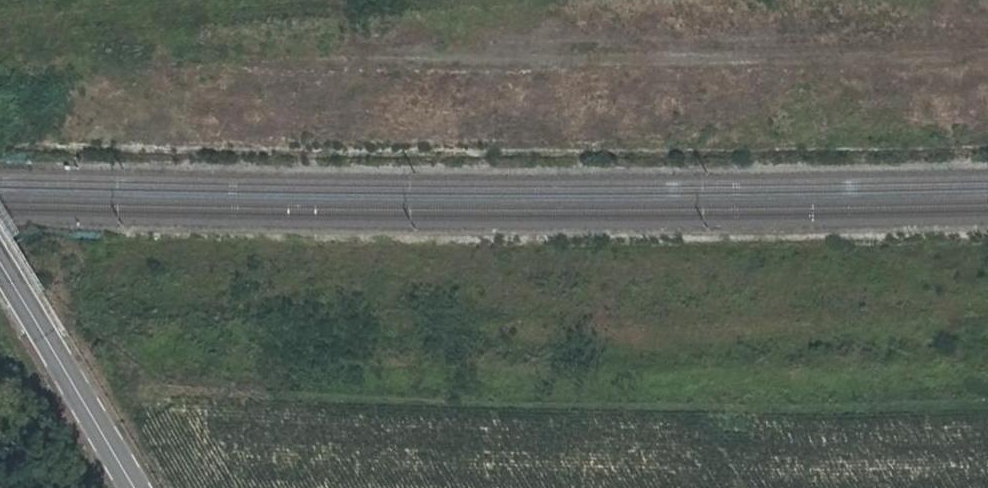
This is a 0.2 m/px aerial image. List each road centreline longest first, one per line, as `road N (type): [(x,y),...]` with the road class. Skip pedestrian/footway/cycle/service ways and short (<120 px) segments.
road 1 (tertiary): [(134,487),(0,261)]

